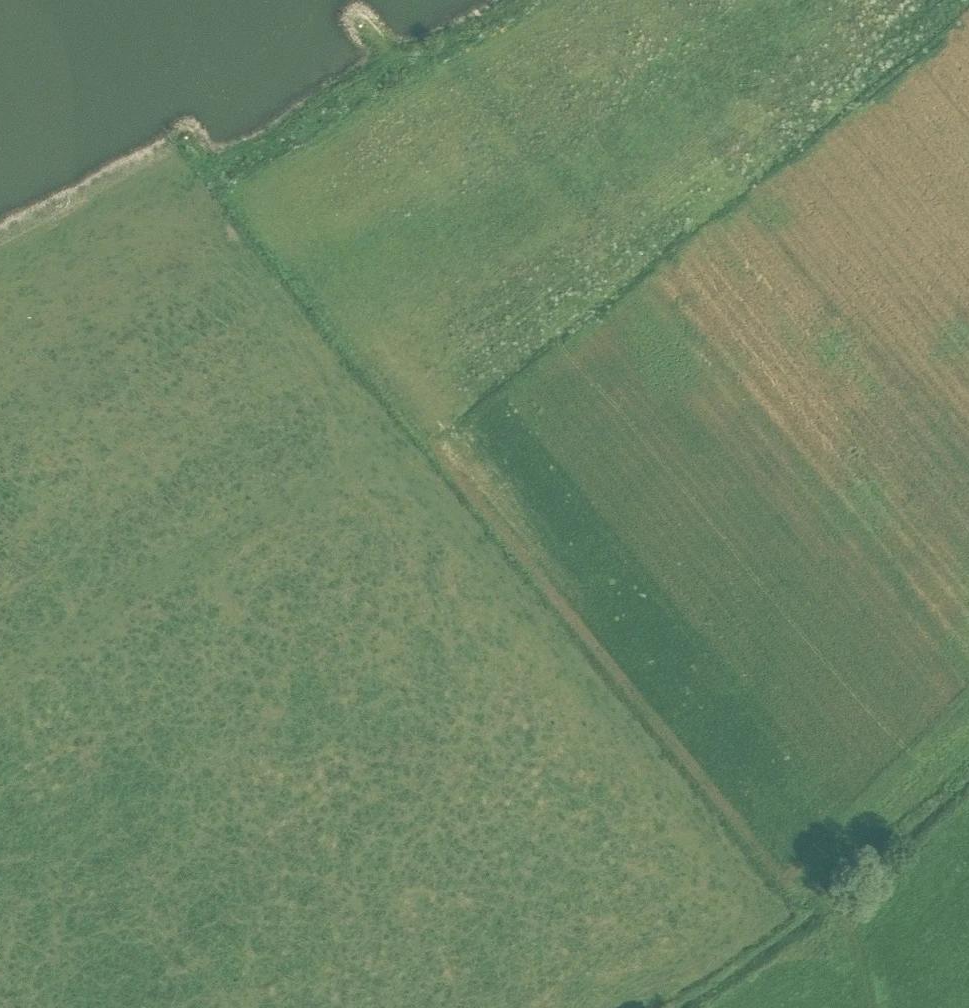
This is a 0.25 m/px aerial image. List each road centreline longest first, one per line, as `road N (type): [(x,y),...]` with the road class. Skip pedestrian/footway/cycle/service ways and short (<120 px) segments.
road 1 (track): [(872,1007),(865,969),(821,886)]

